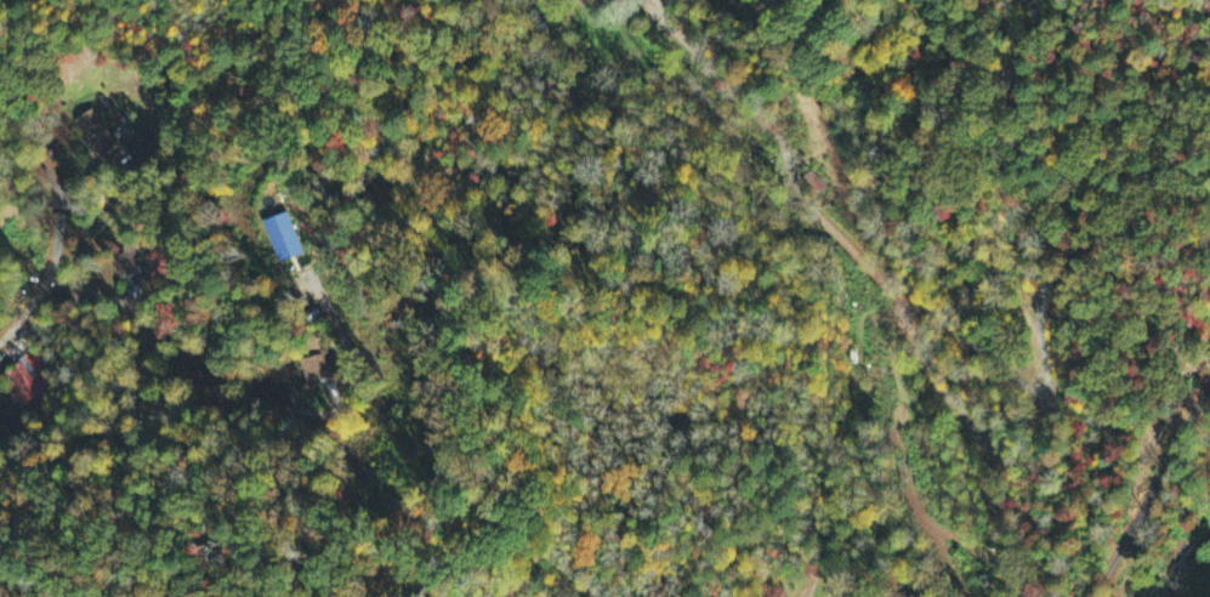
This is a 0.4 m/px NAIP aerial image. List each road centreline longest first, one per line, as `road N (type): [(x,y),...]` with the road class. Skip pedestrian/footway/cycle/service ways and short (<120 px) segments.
road 1 (residential): [(1029,596),(984,440),(942,391),(897,302),(806,205),(767,120),(646,2)]

